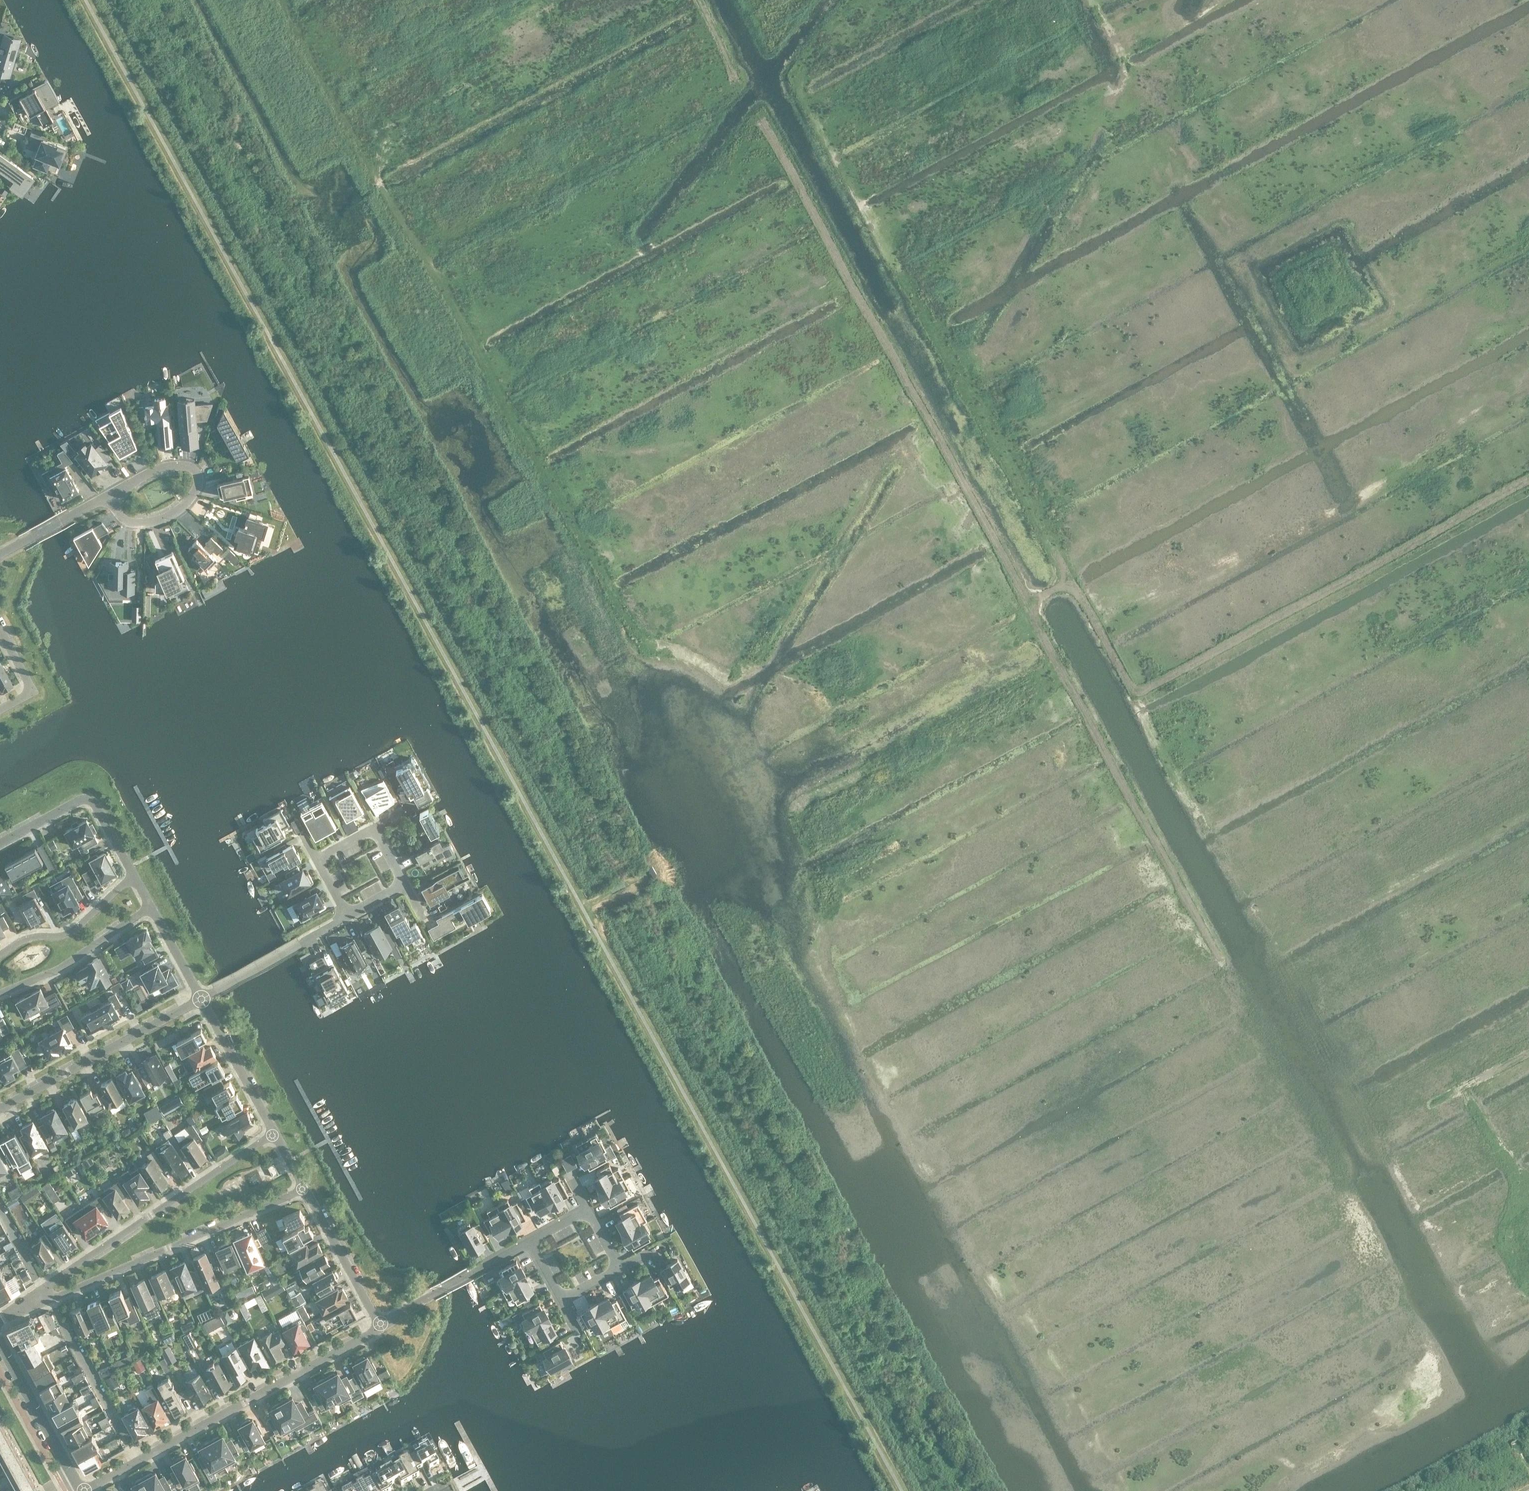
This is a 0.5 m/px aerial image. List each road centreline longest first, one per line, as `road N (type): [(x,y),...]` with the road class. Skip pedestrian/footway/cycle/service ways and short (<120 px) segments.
road 1 (residential): [(273,1131),(52,1279),(45,1294)]
road 2 (residential): [(45,1294),(303,1188)]
road 3 (residential): [(136,1460),(381,1327)]
road 4 (residential): [(0,1107),(200,997)]
road 5 (residential): [(104,494),(153,468),(196,471),(194,492),(167,515),(138,522),(116,510)]
road 6 (residential): [(136,1460),(45,1294)]
road 7 (residential): [(0,841),(86,797),(132,875)]
road 8 (residential): [(0,991),(59,967),(149,906)]
road 9 (residential): [(381,1327),(529,1242)]
road 10 (residential): [(200,997),(346,916)]
road 11 (residential): [(303,1188),(381,1327)]
road 12 (residential): [(132,875),(74,929),(21,940),(0,954)]
road 13 (residential): [(200,997),(273,1131)]
road 14 (residential): [(73,1477),(0,1345)]

